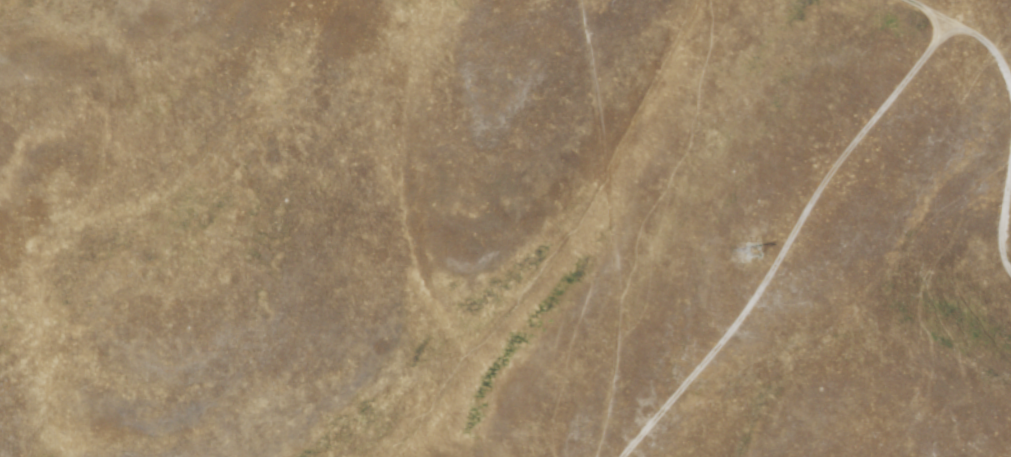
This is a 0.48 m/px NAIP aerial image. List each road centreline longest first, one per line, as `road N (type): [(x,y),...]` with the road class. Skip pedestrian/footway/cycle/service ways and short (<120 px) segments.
road 1 (track): [(1010,211),(936,0)]

